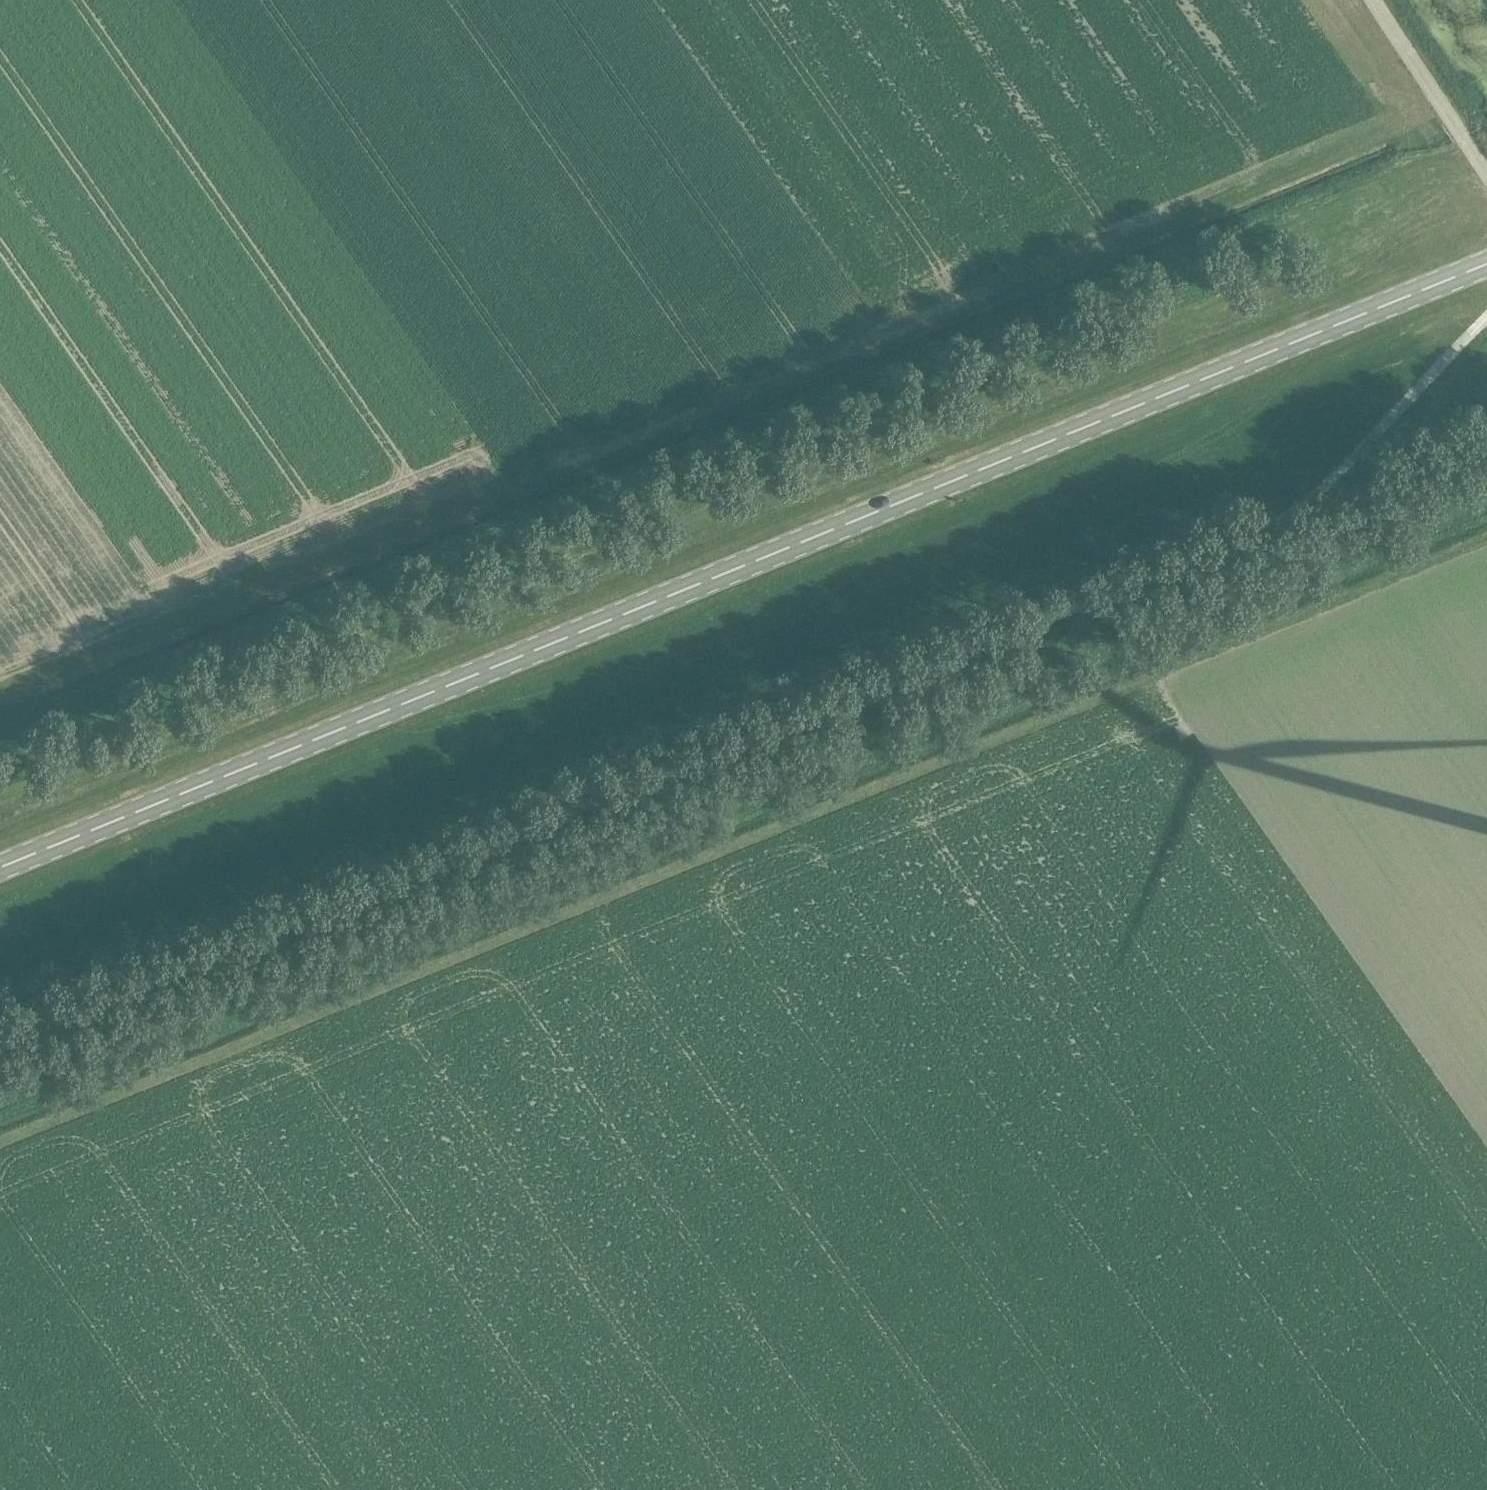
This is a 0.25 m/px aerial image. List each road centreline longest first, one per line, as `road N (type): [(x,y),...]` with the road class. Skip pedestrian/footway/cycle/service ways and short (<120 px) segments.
road 1 (secondary): [(0,868),(1486,263)]

